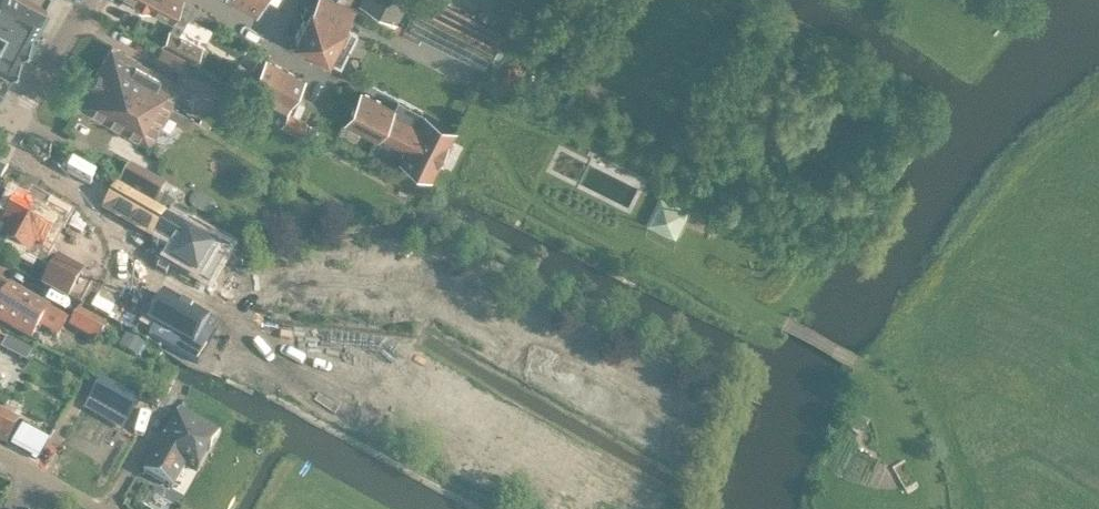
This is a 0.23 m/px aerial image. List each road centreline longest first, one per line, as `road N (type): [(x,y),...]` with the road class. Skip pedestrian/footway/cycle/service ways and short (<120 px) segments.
road 1 (track): [(460,72),(461,99),(529,194),(765,311)]
road 2 (track): [(938,508),(929,451),(878,376),(765,311)]
road 3 (residential): [(14,135),(93,0)]

